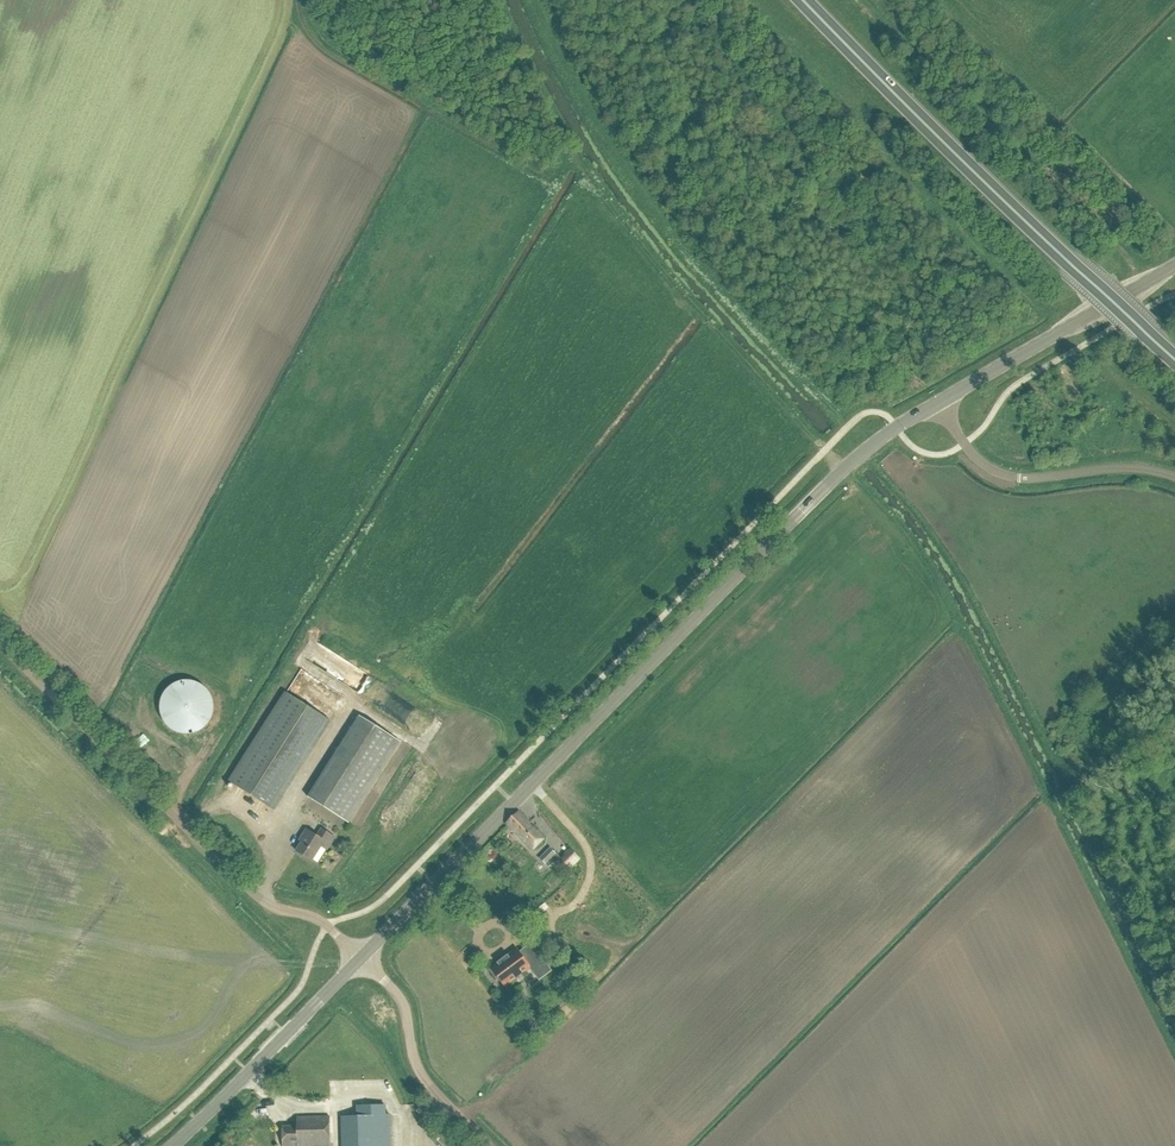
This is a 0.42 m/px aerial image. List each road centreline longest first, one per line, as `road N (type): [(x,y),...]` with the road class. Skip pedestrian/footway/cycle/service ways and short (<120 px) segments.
road 1 (secondary): [(361,959),(741,569),(866,450),(944,400)]
road 2 (trunk): [(1174,358),(802,0)]
road 3 (unclassified): [(361,959),(321,921),(256,895),(0,645)]
road 4 (unclassified): [(1174,476),(1111,468),(1015,480),(985,470),(944,400)]
road 5 (secondary): [(944,400),(1174,265)]
road 6 (secondary): [(173,1145),(361,959)]
road 7 (unclassified): [(491,1145),(420,1073),(403,1005),(361,959)]

